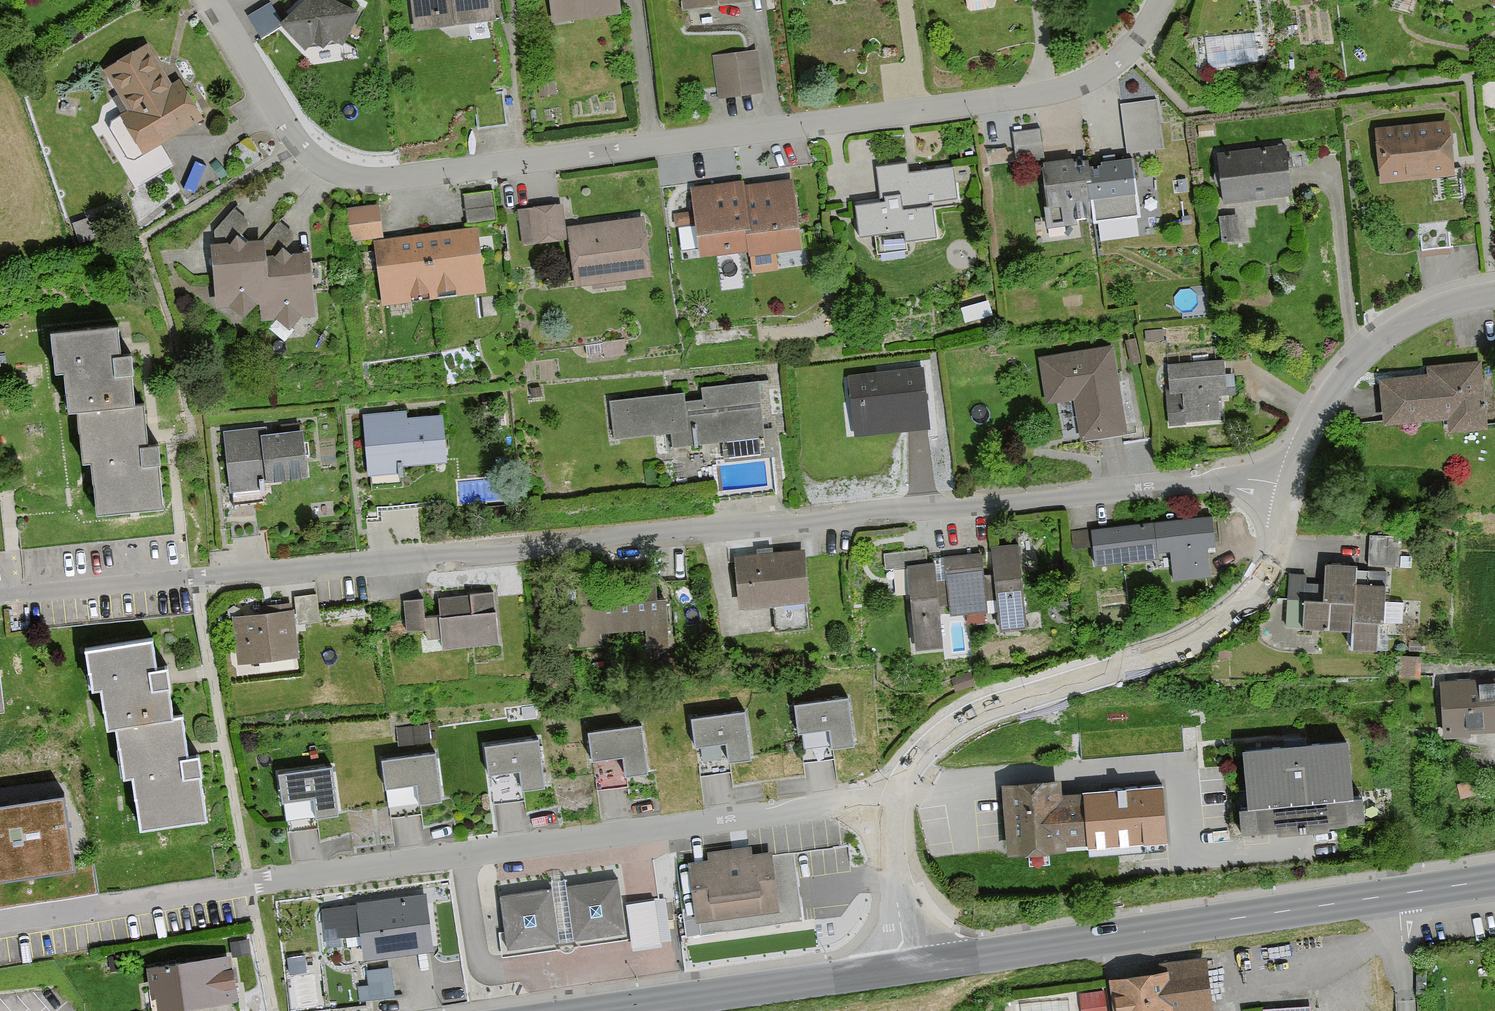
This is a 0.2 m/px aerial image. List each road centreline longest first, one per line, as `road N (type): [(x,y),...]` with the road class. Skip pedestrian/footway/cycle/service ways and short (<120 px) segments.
road 1 (residential): [(1291,487),(1220,480),(0,600)]
road 2 (residential): [(209,0),(299,144),(337,174),(388,180),(1046,95),(1116,64),(1162,0)]
road 3 (residential): [(897,797),(248,884)]
road 4 (residential): [(1291,487),(1266,581),(1236,612),(1163,654),(974,715),(937,739),(897,797)]
road 5 (secondary): [(1397,894),(907,968)]
road 6 (residential): [(1290,847),(1187,856),(1181,767),(983,780),(897,797)]
road 7 (secondary): [(907,968),(603,1010)]
road 8 (residential): [(1494,292),(1438,307),(1357,362),(1315,422),(1291,487)]
road 9 (residential): [(897,797),(891,855),(907,968)]

